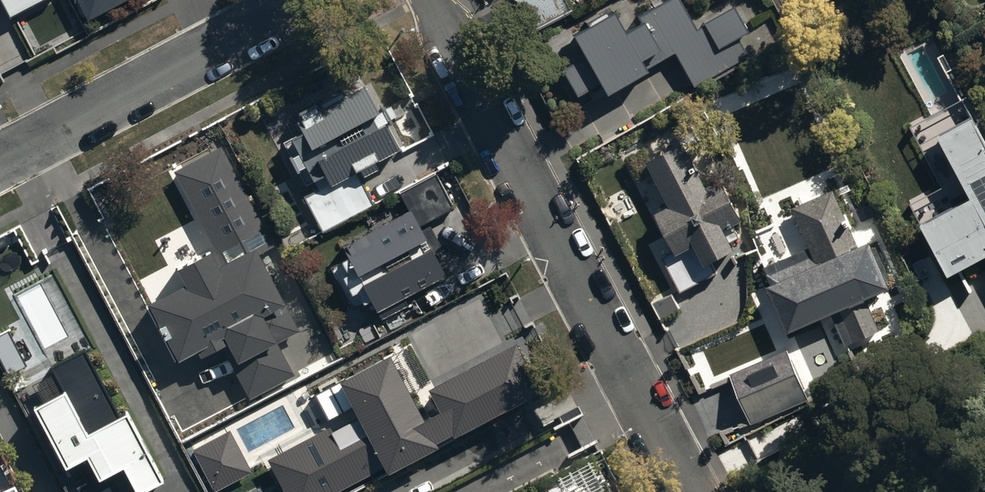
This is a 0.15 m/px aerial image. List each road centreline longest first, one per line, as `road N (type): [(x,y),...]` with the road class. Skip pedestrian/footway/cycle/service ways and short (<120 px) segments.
road 1 (residential): [(431,0),(692,491)]
road 2 (residential): [(298,0),(0,159)]

